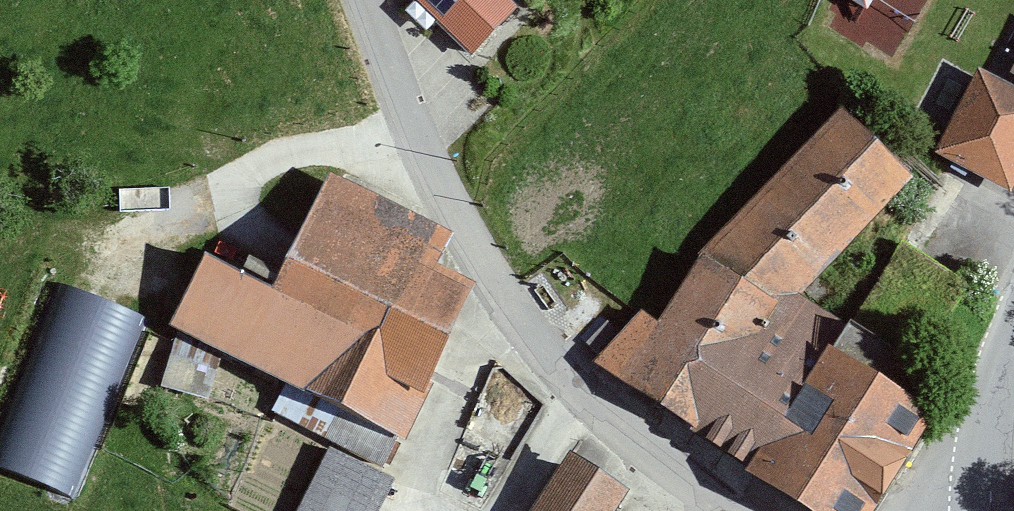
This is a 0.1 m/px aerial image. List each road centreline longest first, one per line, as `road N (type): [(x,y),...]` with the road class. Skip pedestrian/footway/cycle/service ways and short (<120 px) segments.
road 1 (residential): [(746,510),(691,474),(509,315),(401,111),(355,0)]
road 2 (track): [(105,289),(136,229),(237,183)]
road 3 (tertiary): [(995,510),(994,421),(1013,351)]

